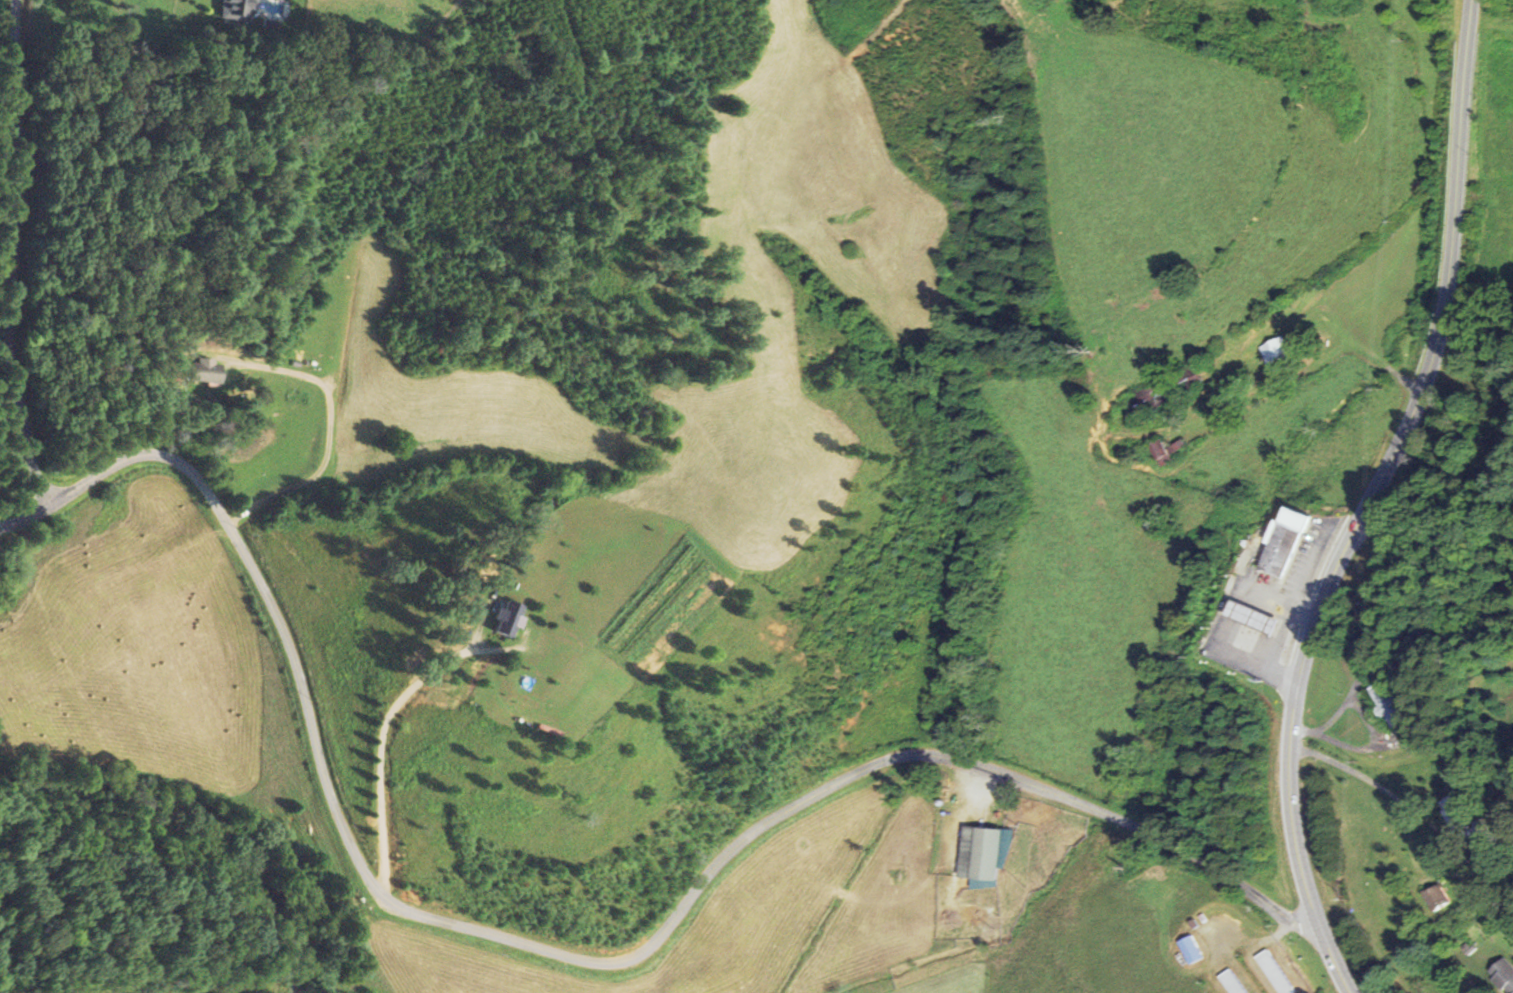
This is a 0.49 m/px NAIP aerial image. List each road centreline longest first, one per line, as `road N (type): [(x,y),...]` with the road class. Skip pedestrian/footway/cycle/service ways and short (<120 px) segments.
road 1 (tertiary): [(1322,934),(1167,836),(976,754),(935,746),(906,747),(841,776),(755,828),(719,859),(651,947),(625,961),(584,963),(421,914),(386,898),(359,855),(333,798),(278,614),(212,500)]
road 2 (trunk): [(1368,505),(1404,436),(1446,304),(1471,0)]
road 3 (residential): [(58,500),(12,452),(21,0)]
road 4 (trunk): [(1354,992),(1322,934),(1298,855),(1288,771),(1297,682),(1322,595),(1368,505)]
road 5 (tertiary): [(212,500),(186,467),(158,454),(127,460),(58,500)]

